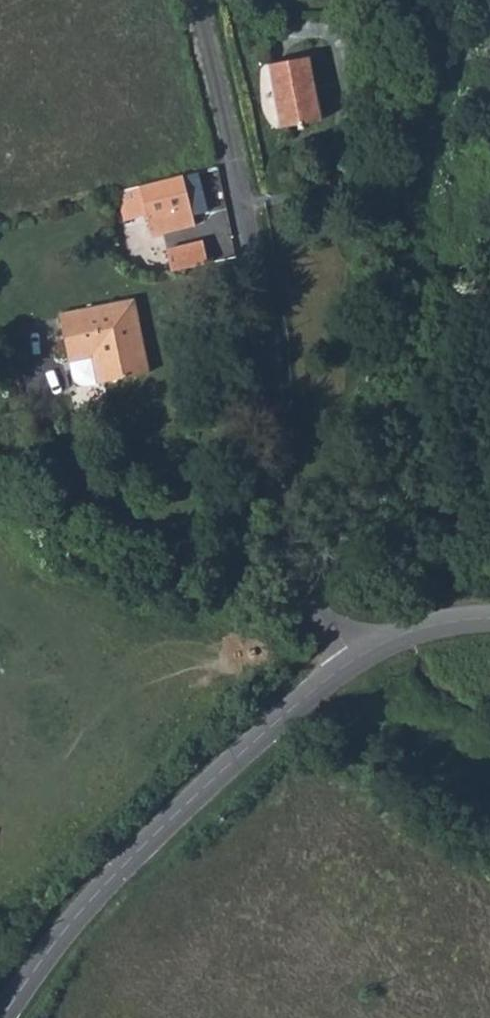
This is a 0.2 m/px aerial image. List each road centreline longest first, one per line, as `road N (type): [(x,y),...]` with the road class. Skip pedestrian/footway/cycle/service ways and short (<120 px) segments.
road 1 (unclassified): [(202,0),(270,345),(283,516),(302,588),(355,663)]
road 2 (tertiary): [(6,1017),(52,946),(139,849),(355,663)]
road 3 (tertiary): [(355,663),(424,631),(489,618)]

